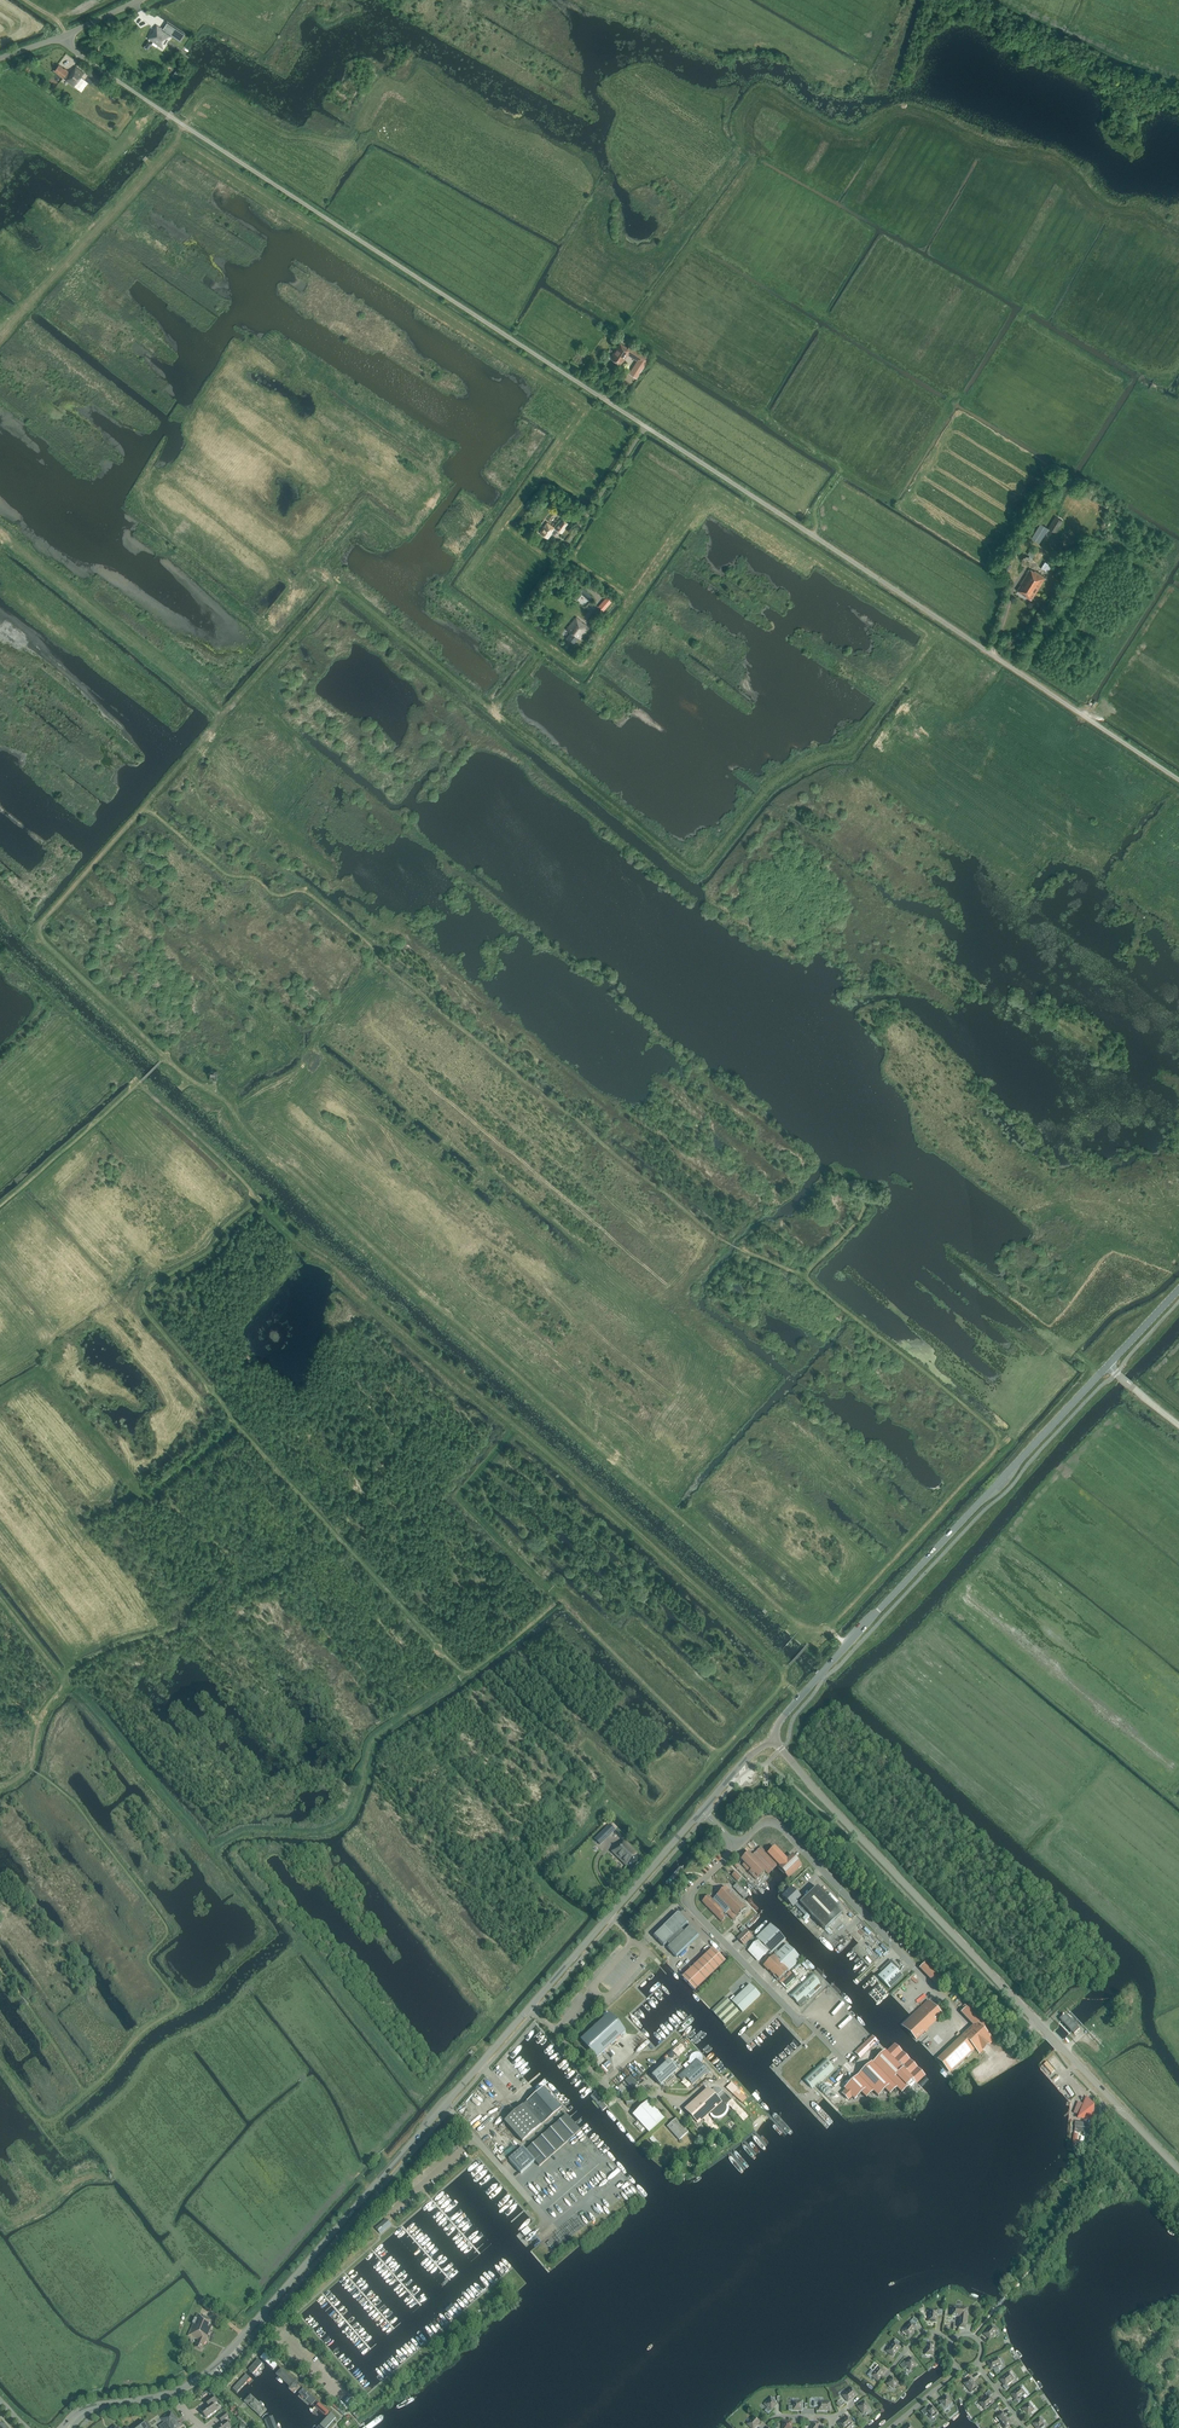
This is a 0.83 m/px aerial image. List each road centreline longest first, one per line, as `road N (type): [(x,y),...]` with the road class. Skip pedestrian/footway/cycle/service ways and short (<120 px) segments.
road 1 (unclassified): [(1178,779),(183,126),(64,36)]
road 2 (track): [(221,717),(338,586),(698,871),(781,780),(814,760),(850,753),(934,634),(994,673),(1002,662)]
road 3 (track): [(795,1621),(265,1152),(226,1100),(164,1058)]
road 4 (track): [(145,807),(229,876),(254,878),(278,897),(308,893),(714,1236),(805,1276)]
road 5 (tertiary): [(173,2393),(225,2357),(702,1810)]
road 6 (track): [(139,1082),(259,1199),(213,1250),(148,1288),(145,1310),(235,1424),(441,1650)]
road 7 (track): [(782,1673),(667,1560),(261,1202)]
road 8 (tertiary): [(1178,2170),(773,1740)]
road 9 (track): [(0,1969),(84,2093),(145,2029),(179,2006),(147,1958),(164,1939),(163,1922),(76,1805),(29,1768)]
road 10 (track): [(827,1627),(998,1445),(993,1430),(805,1276)]
road 11 (tertiary): [(773,1740),(783,1717),(847,1644),(1107,1365)]
road 12 (track): [(441,1650),(466,1675),(562,1600),(718,1756),(774,1697),(782,1673)]
road 13 (track): [(179,2006),(264,1940),(267,1926),(74,1690)]
road 14 (track): [(145,807),(221,717),(0,534)]
road 15 (track): [(164,1058),(39,933),(145,807)]
road 16 (track): [(466,1675),(371,1742),(356,1802),(336,1826),(244,1831),(210,1850)]
road 17 (track): [(237,1426),(147,1494),(42,1374),(0,1396)]
road 18 (track): [(0,338),(170,153),(183,126)]
road 19 (unclassified): [(916,1970),(781,1827),(764,1823),(736,1846)]
road 20 (unclassified): [(736,1846),(694,1889),(692,1908),(800,2020)]
road 21 (track): [(562,1600),(463,1501),(515,1429)]
road 22 (track): [(0,1206),(139,1082)]
road 23 (track): [(668,1851),(652,1832),(718,1756)]

